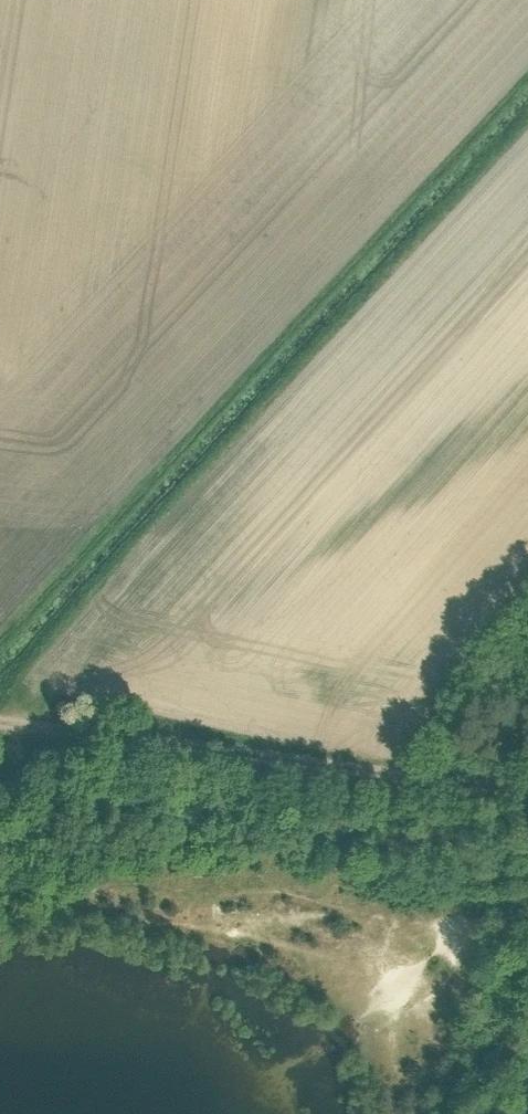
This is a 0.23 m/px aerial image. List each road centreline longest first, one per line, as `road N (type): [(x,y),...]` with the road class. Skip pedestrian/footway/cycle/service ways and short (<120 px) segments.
road 1 (unclassified): [(527,787),(0,714)]

